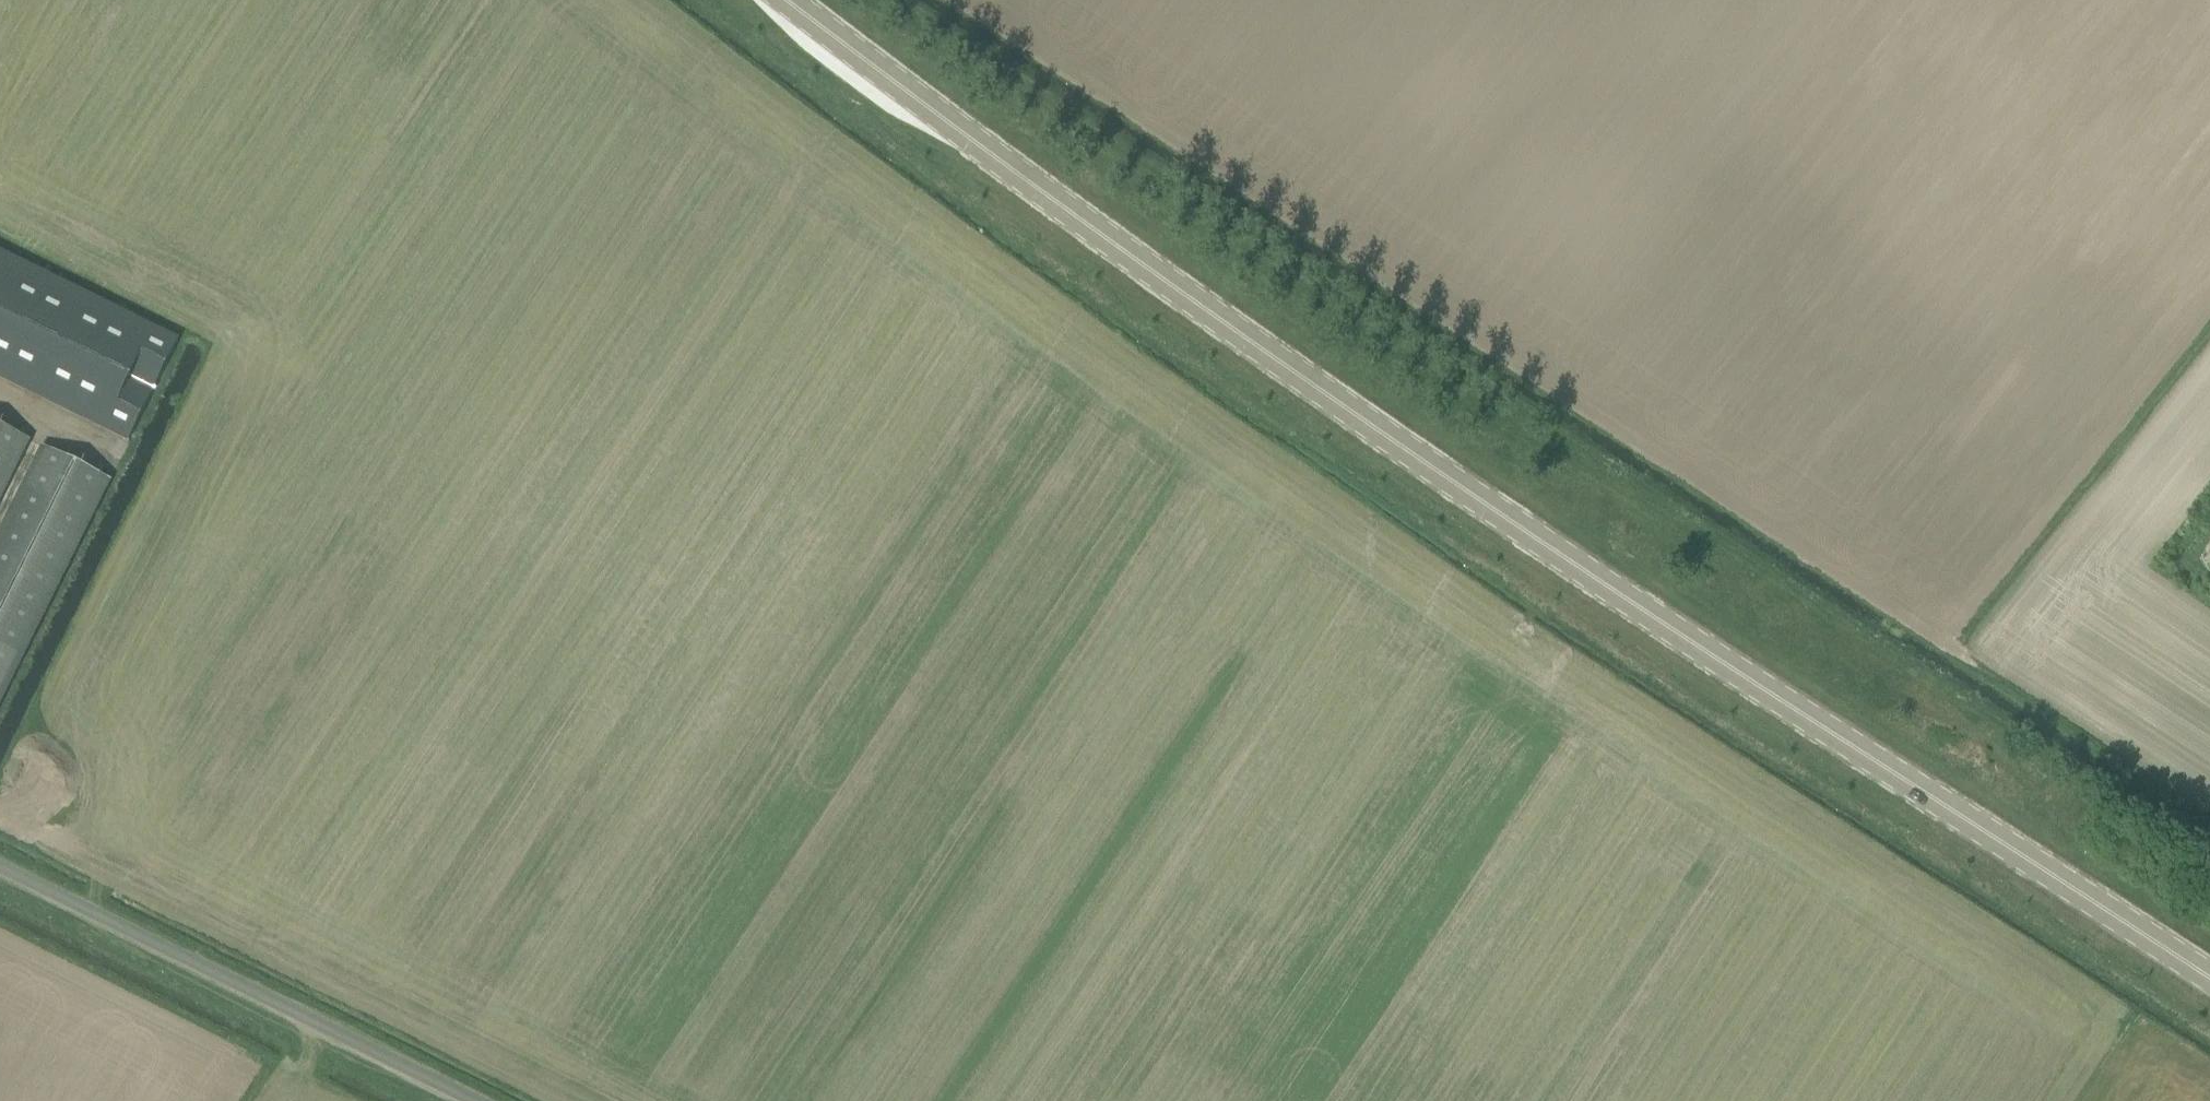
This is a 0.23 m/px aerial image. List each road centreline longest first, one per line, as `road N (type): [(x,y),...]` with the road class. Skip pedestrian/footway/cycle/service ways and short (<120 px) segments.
road 1 (primary): [(794,0),(1359,428),(2209,981)]
road 2 (unclassified): [(422,1100),(0,892)]

